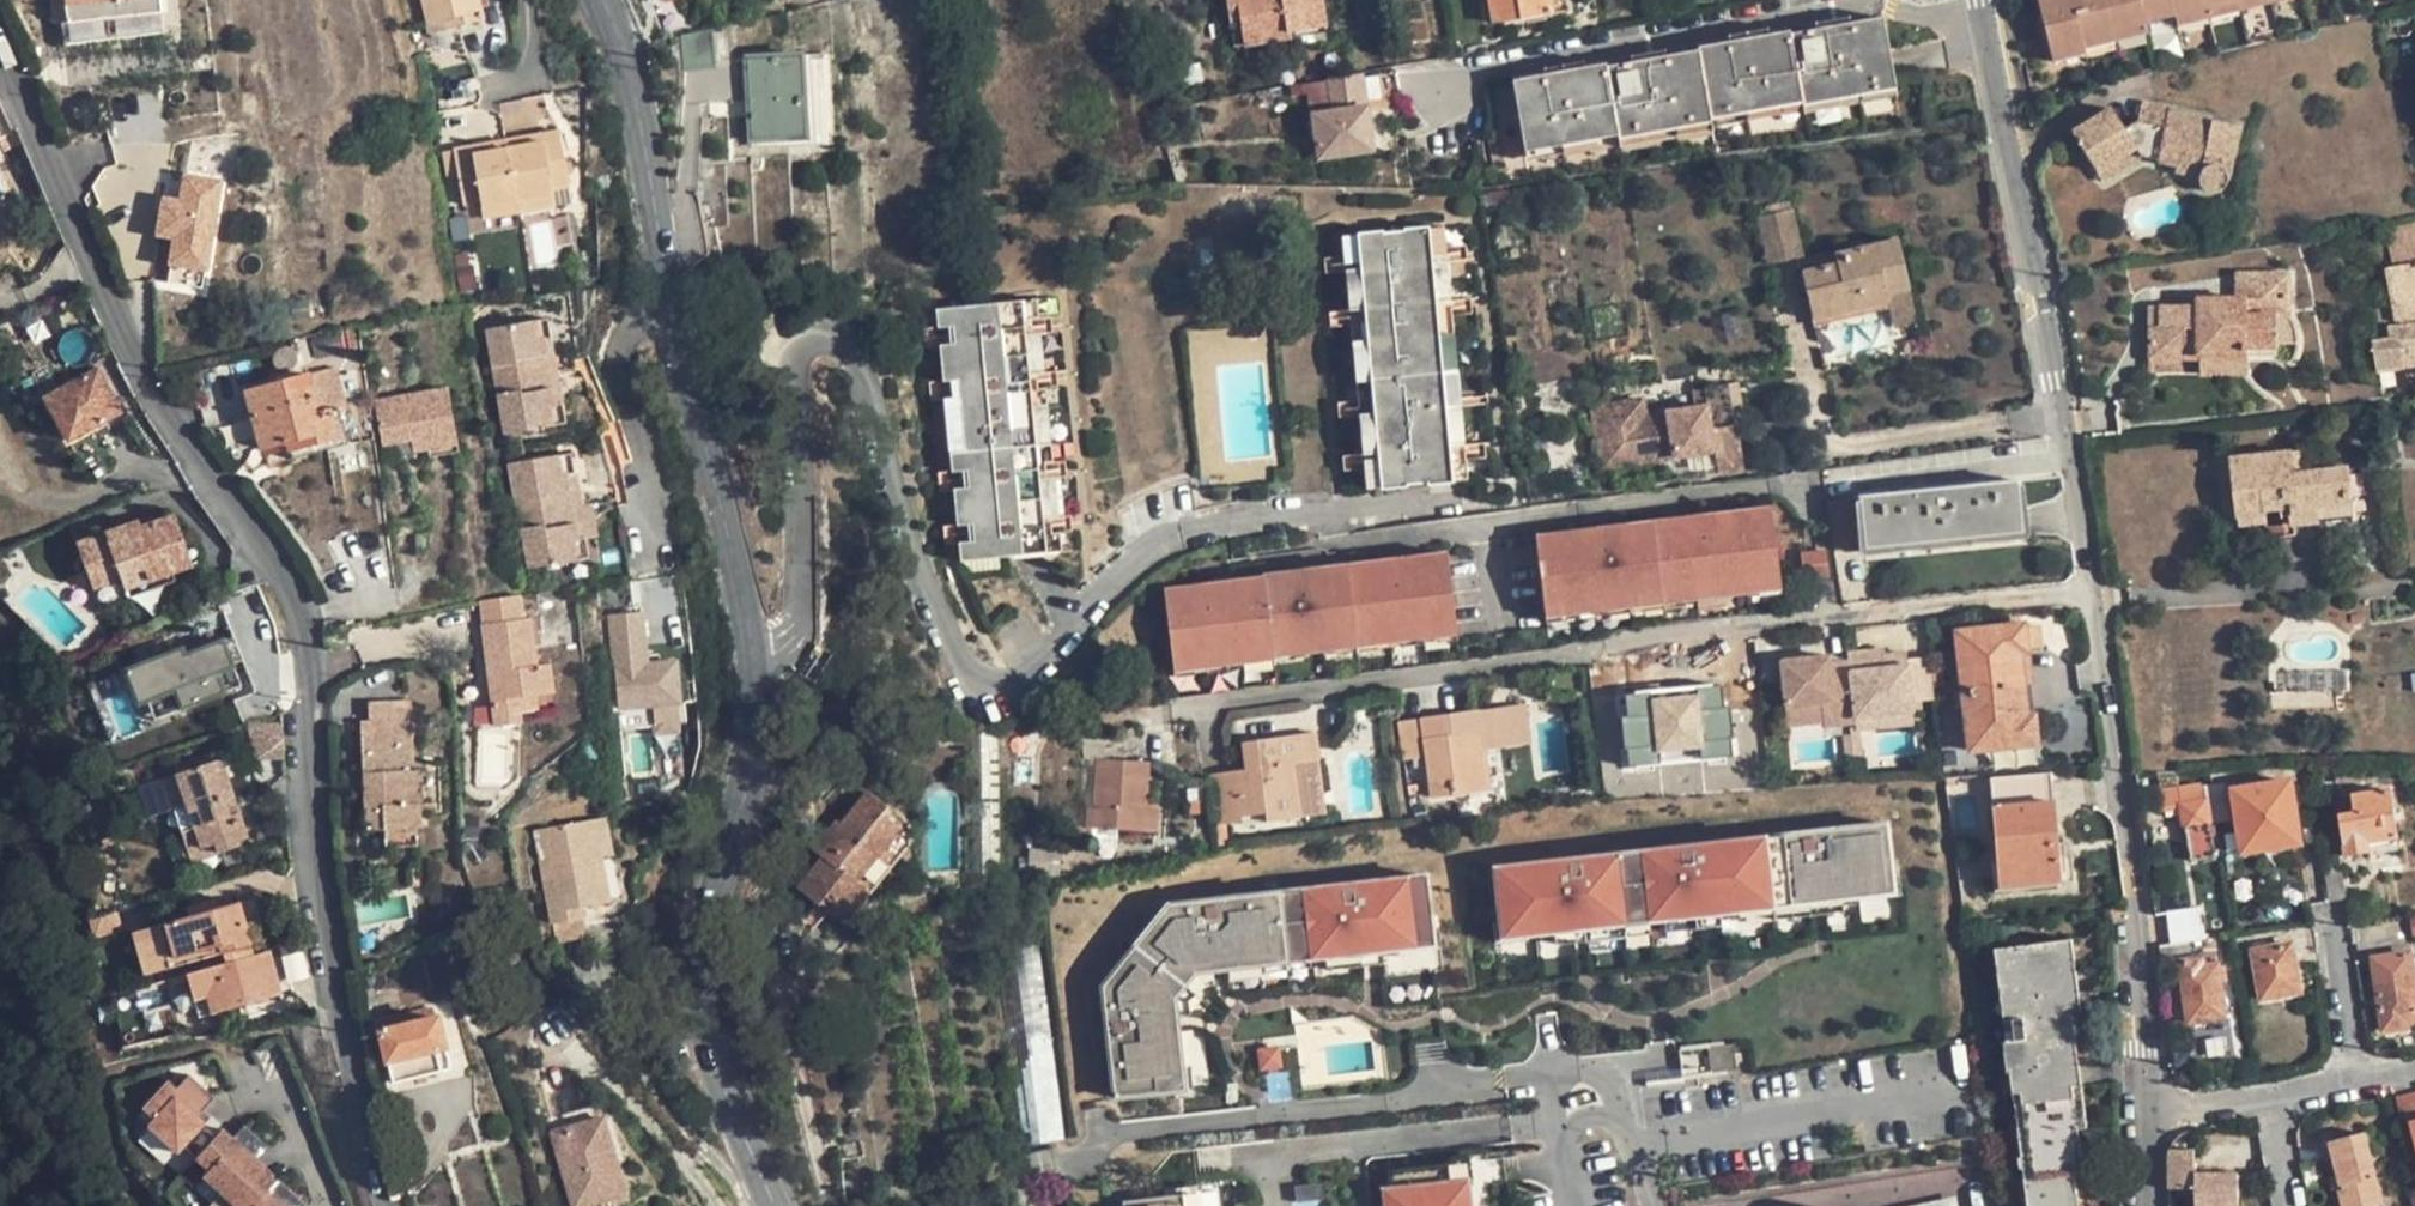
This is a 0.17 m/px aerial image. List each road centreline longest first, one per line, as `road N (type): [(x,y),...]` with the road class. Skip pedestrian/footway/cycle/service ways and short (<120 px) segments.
road 1 (secondary): [(602,0),(636,102),(754,671),(752,760),(703,930),(696,989),(712,1060),(775,1205)]
road 2 (residential): [(388,1205),(330,965),(295,604),(279,569),(162,411),(117,331),(0,63)]
road 3 (residential): [(2146,1111),(2118,794),(2057,379),(1979,0)]
road 4 (residential): [(2362,1078),(2335,916)]
road 5 (residential): [(2146,1111),(2277,1092)]

